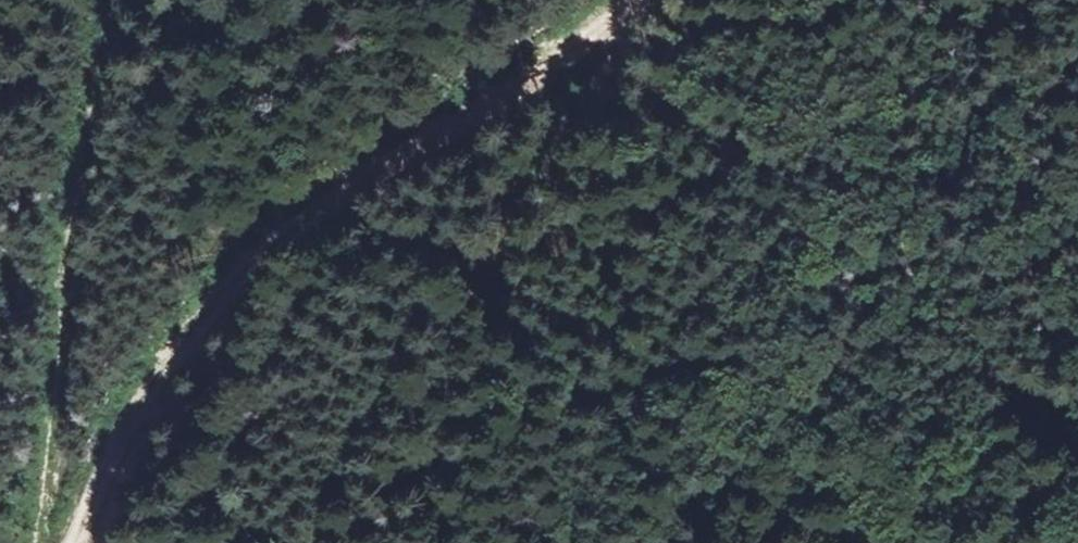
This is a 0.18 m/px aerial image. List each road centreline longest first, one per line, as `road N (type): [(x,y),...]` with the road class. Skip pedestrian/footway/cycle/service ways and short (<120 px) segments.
road 1 (track): [(71,542),(102,465),(155,376),(277,239),(643,0)]
road 2 (track): [(38,542),(79,192),(122,0)]
road 3 (track): [(481,294),(641,1)]

